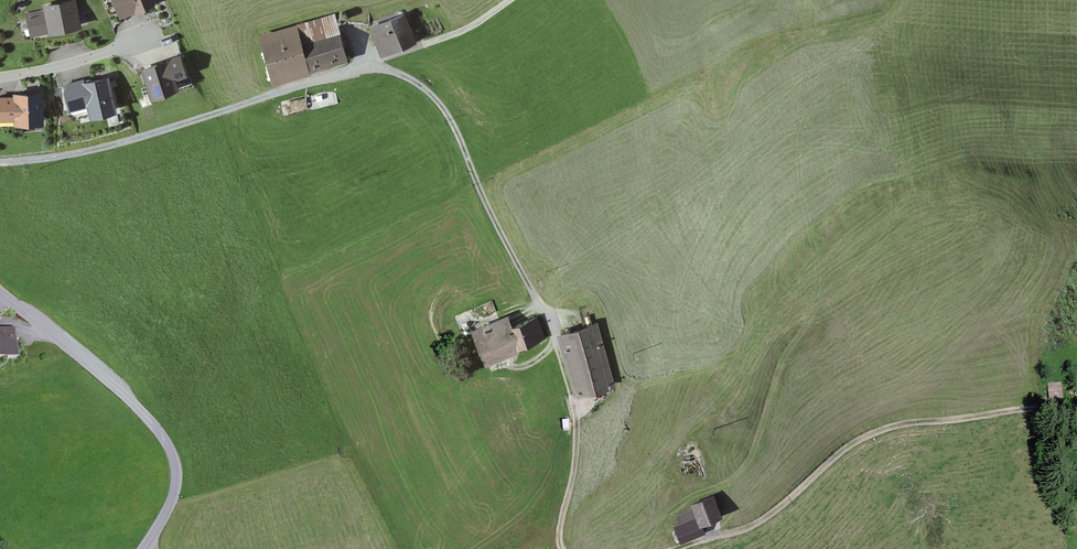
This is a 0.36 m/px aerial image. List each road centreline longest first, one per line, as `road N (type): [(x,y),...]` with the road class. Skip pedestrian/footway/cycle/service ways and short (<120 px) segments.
road 1 (track): [(373,62),(411,80),(443,107),(492,220),(549,322),(575,412),(564,548)]
road 2 (track): [(684,548),(768,520),(861,442),(905,427),(1076,399)]
road 3 (track): [(0,162),(64,157),(373,62)]
road 4 (unclassified): [(0,293),(156,428),(172,453),(173,500),(146,548)]
road 5 (residential): [(159,36),(0,78)]
road 6 (track): [(373,62),(471,28),(510,0)]

